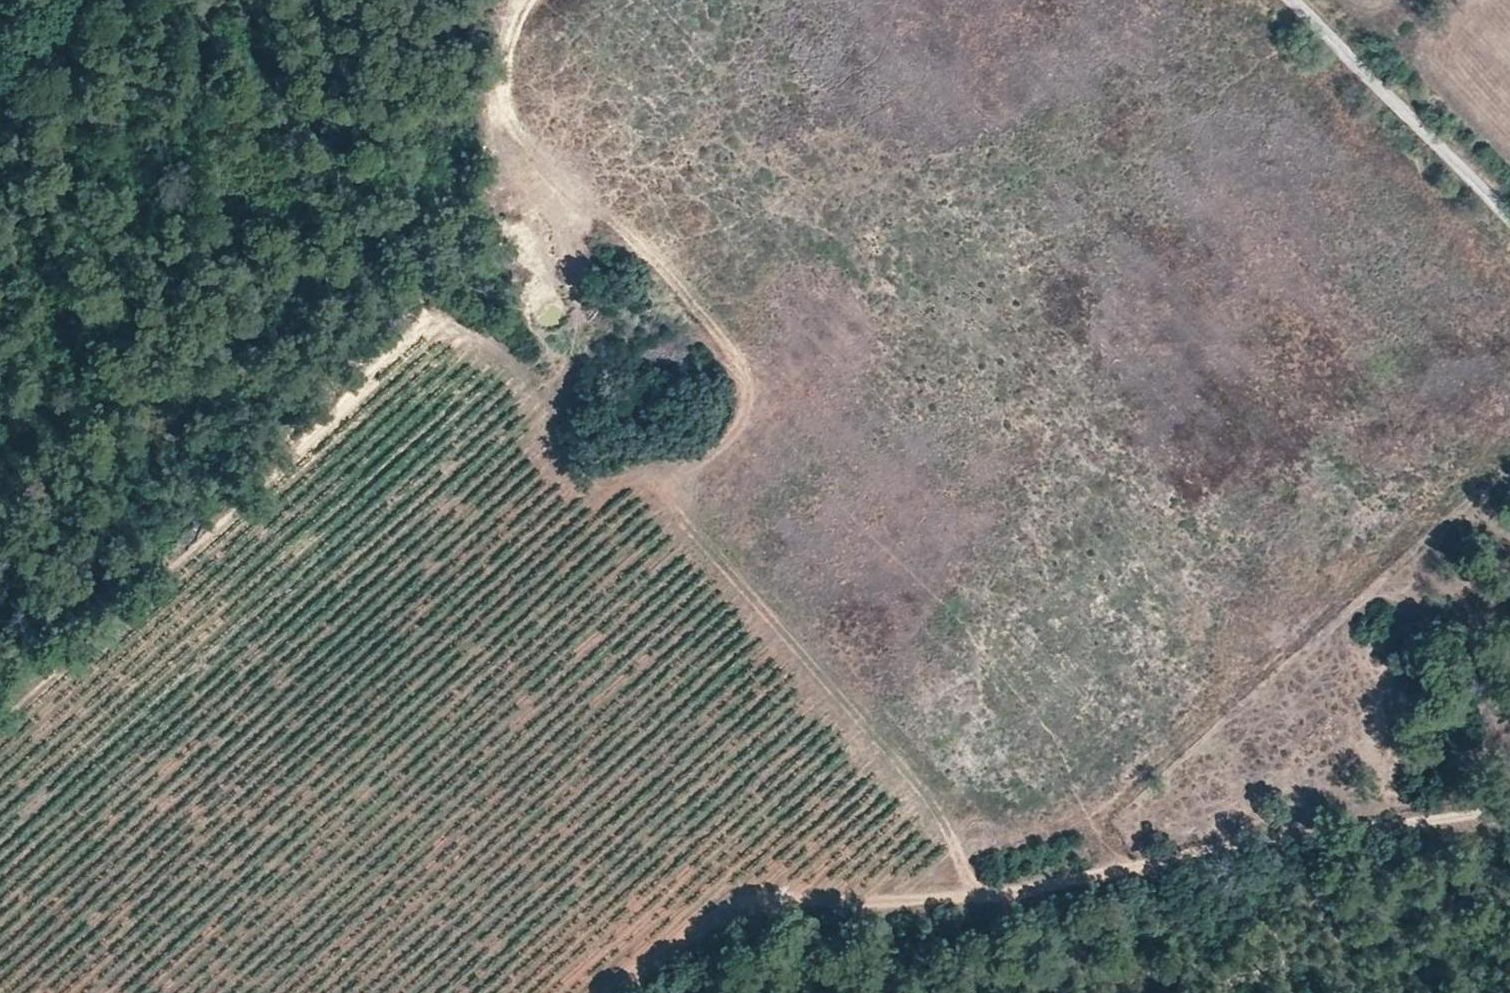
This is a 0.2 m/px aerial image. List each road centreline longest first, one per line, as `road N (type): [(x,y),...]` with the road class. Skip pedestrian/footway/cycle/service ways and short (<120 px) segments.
road 1 (track): [(1509,809),(709,935),(638,992)]
road 2 (unclassified): [(1300,0),(1509,217)]

